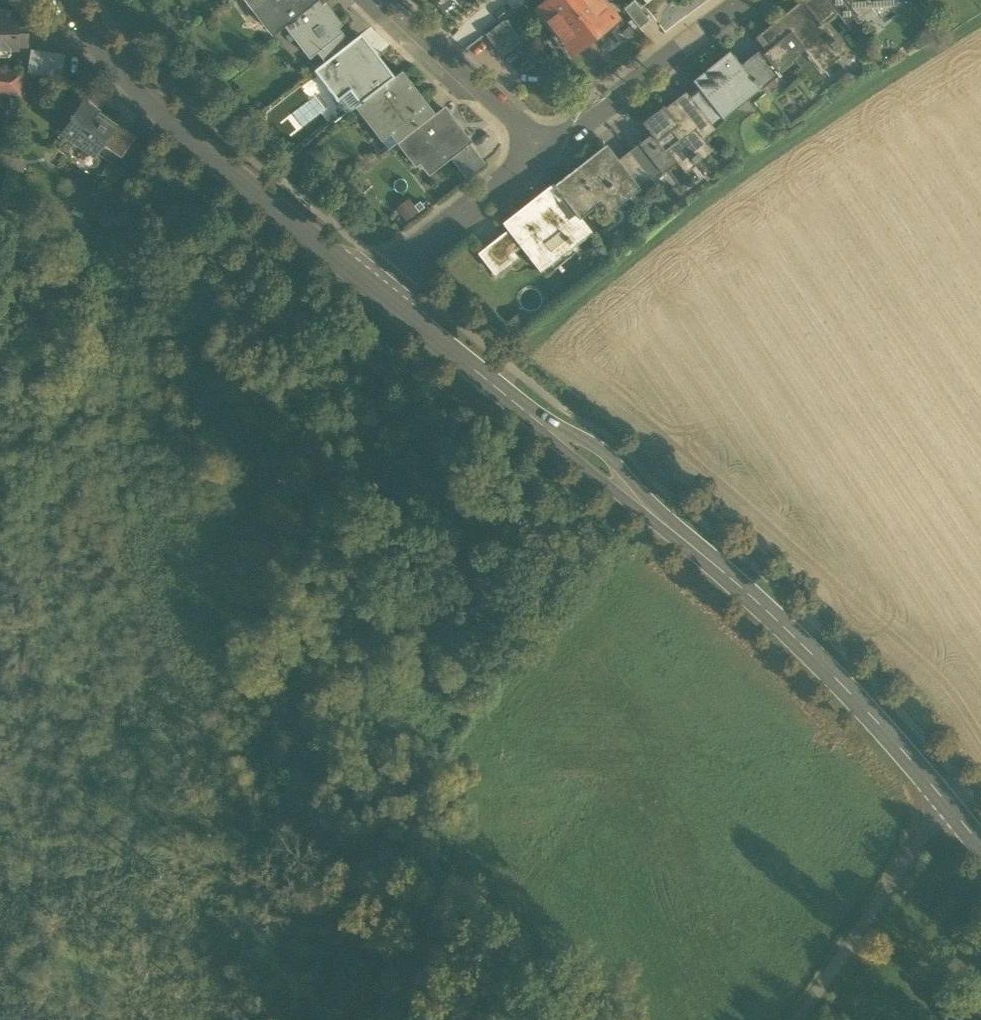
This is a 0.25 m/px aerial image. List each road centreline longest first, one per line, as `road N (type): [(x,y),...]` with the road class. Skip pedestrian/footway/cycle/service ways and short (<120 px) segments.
road 1 (tertiary): [(944,800),(740,586),(379,285)]
road 2 (tertiary): [(379,285),(110,56),(69,0)]
road 3 (residential): [(795,1019),(944,800)]
road 4 (residential): [(541,148),(746,0)]
road 5 (residential): [(379,285),(541,148)]
road 6 (residential): [(389,0),(541,148)]

